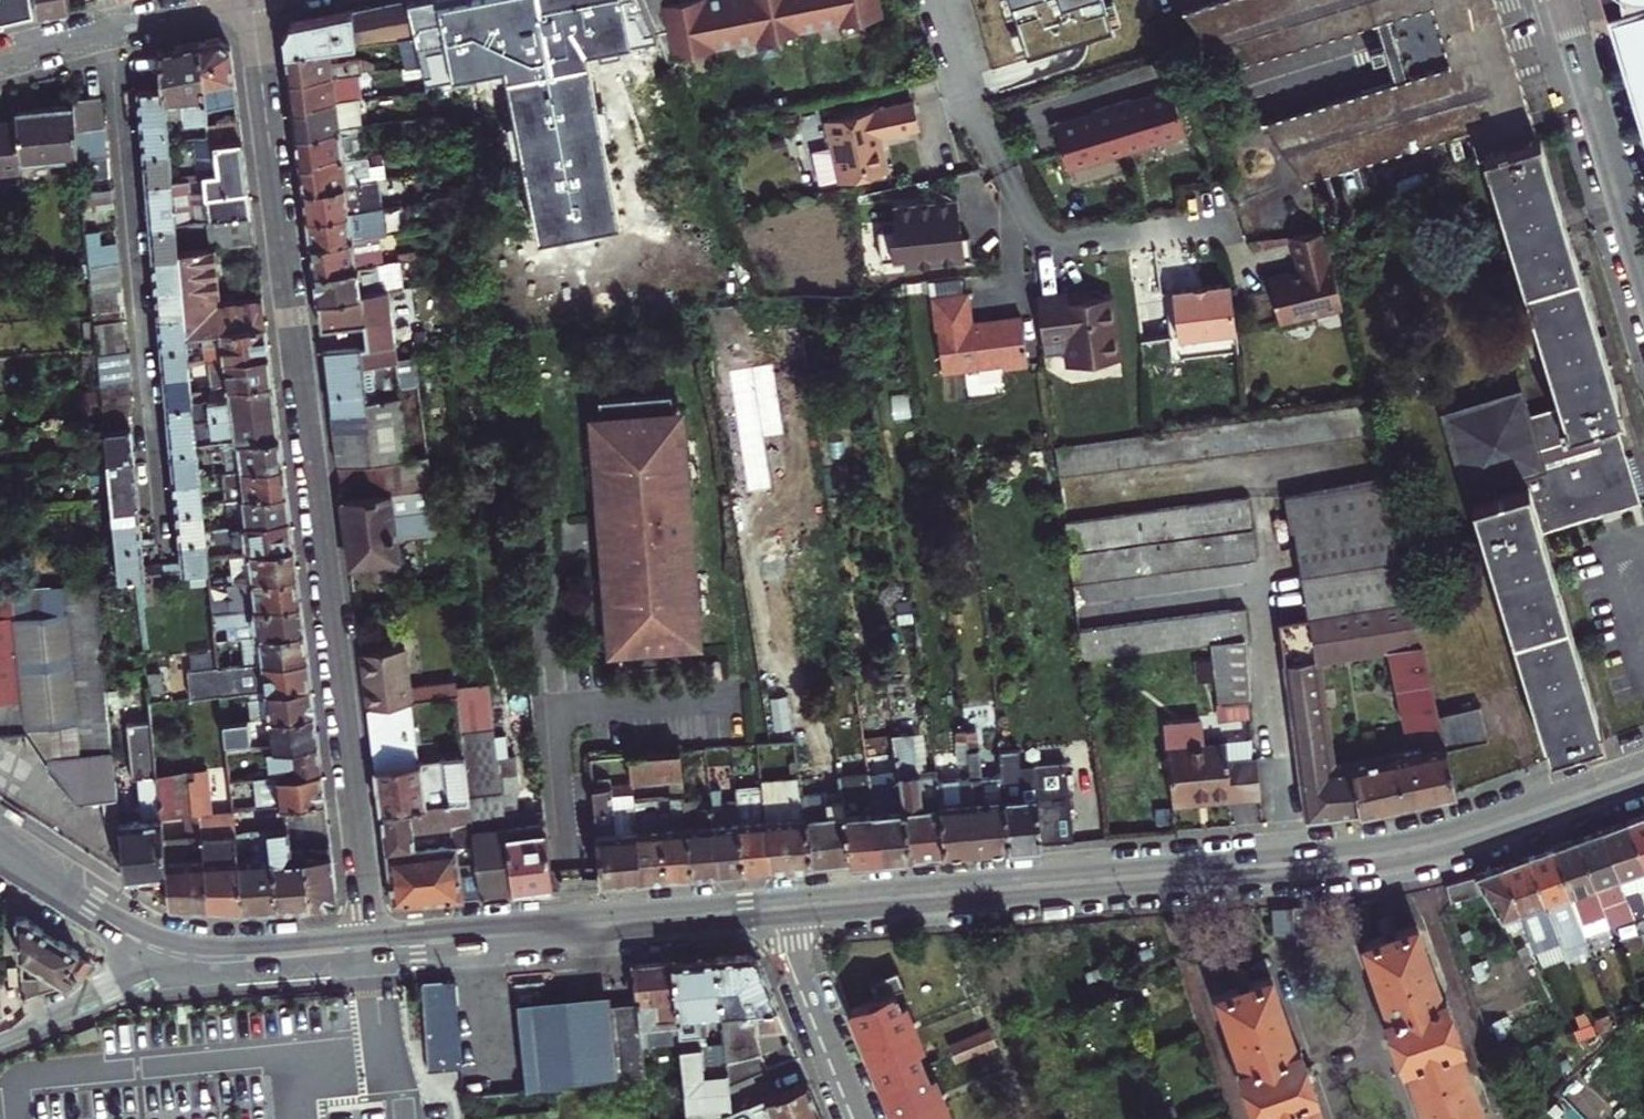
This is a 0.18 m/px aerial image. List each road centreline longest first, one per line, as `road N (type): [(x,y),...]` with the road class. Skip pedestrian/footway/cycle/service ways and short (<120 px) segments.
road 1 (residential): [(253,0),(368,947)]
road 2 (tertiary): [(776,909),(1353,859),(1473,833)]
road 3 (residential): [(937,0),(982,148),(1045,245),(1220,227)]
road 4 (tertiary): [(368,947),(776,909)]
road 5 (residential): [(1562,0),(1643,273)]
road 6 (residential): [(0,60),(253,0)]
road 7 (residential): [(855,1118),(776,909)]
road 8 (residential): [(202,962),(122,979),(0,1030)]
road 9 (tertiary): [(1643,774),(1473,833)]
road 10 (tertiary): [(202,962),(368,947)]
road 11 (tertiary): [(65,897),(150,946),(202,962)]

